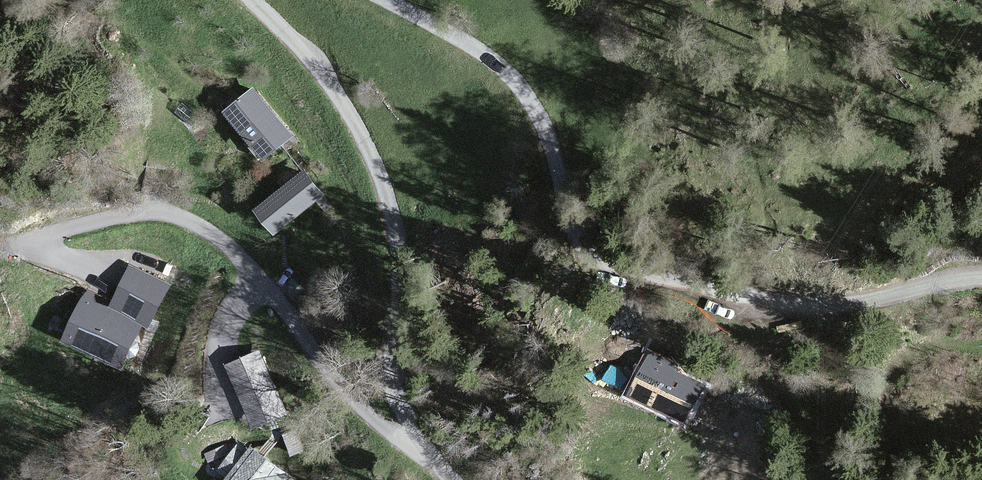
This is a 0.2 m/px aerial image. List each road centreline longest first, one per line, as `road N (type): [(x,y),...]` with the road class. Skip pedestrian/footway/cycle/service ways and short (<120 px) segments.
road 1 (residential): [(249,0),(338,100),(366,150),(387,207),(400,302),(393,364),(406,423),(448,479)]
road 2 (track): [(981,284),(946,283),(834,311),(773,309),(608,269),(586,255),(570,227)]
road 3 (residential): [(570,227),(544,116),(526,90),(472,43),(386,0)]

